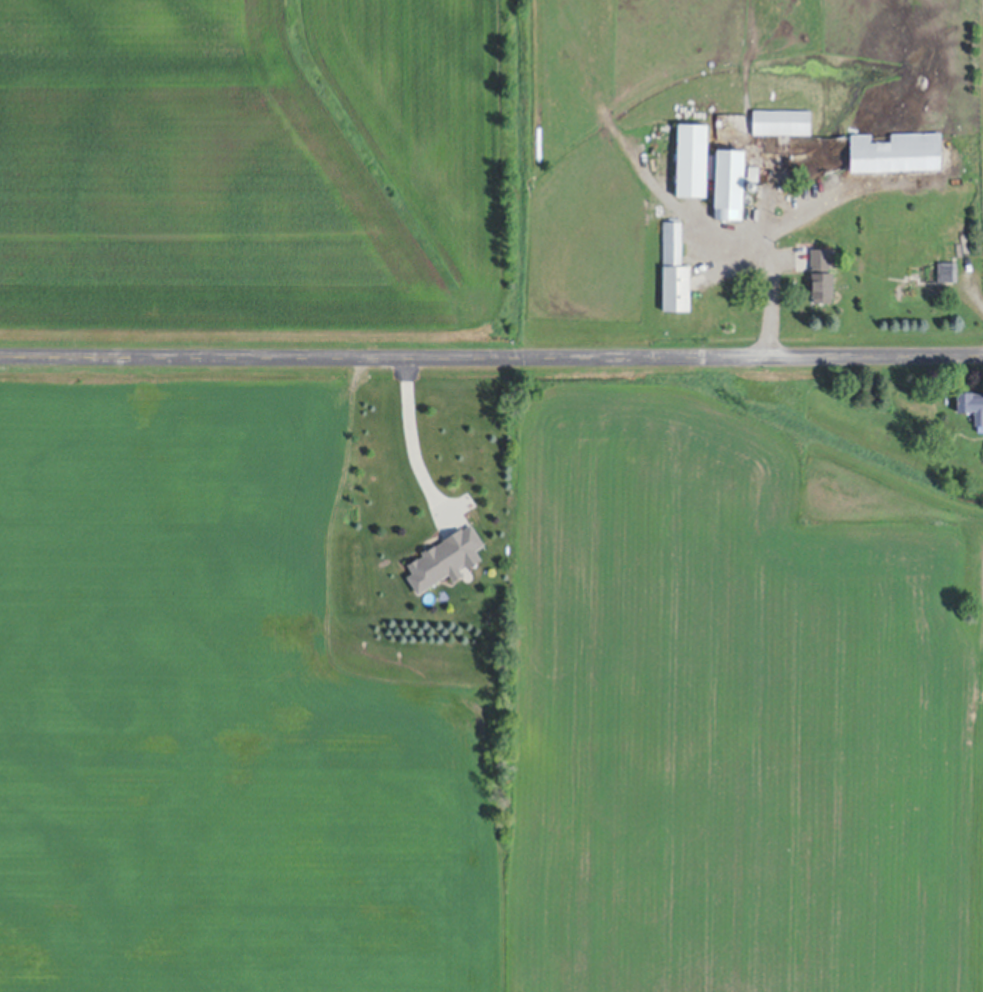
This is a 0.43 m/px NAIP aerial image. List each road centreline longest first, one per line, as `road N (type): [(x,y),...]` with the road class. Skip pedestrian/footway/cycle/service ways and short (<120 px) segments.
road 1 (residential): [(0,352),(982,352)]

